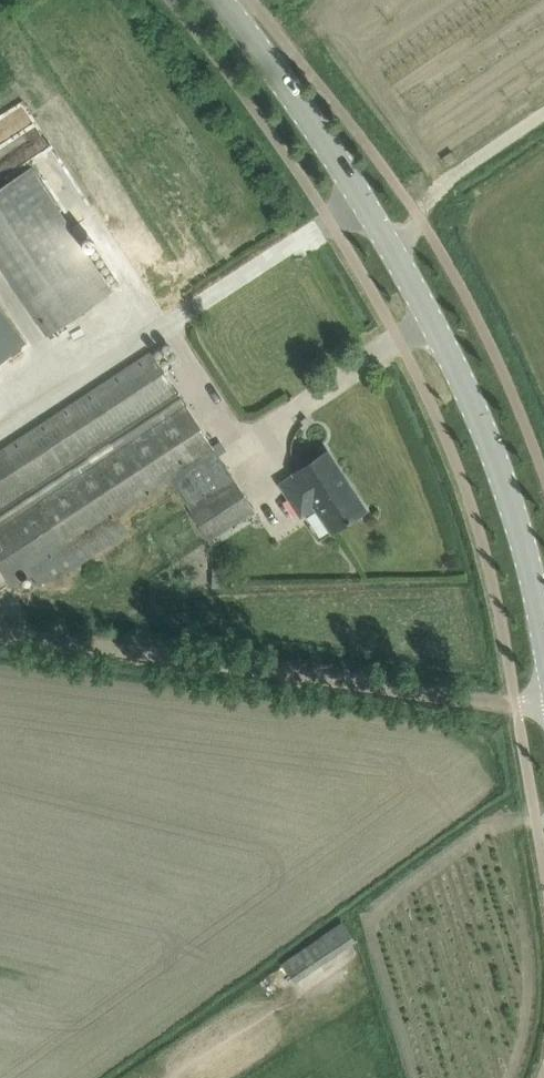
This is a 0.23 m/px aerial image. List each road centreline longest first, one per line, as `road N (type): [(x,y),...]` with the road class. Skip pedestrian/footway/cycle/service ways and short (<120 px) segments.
road 1 (secondary): [(543,652),(524,542),(452,357),(318,130),(211,0)]
road 2 (track): [(517,706),(0,631)]

